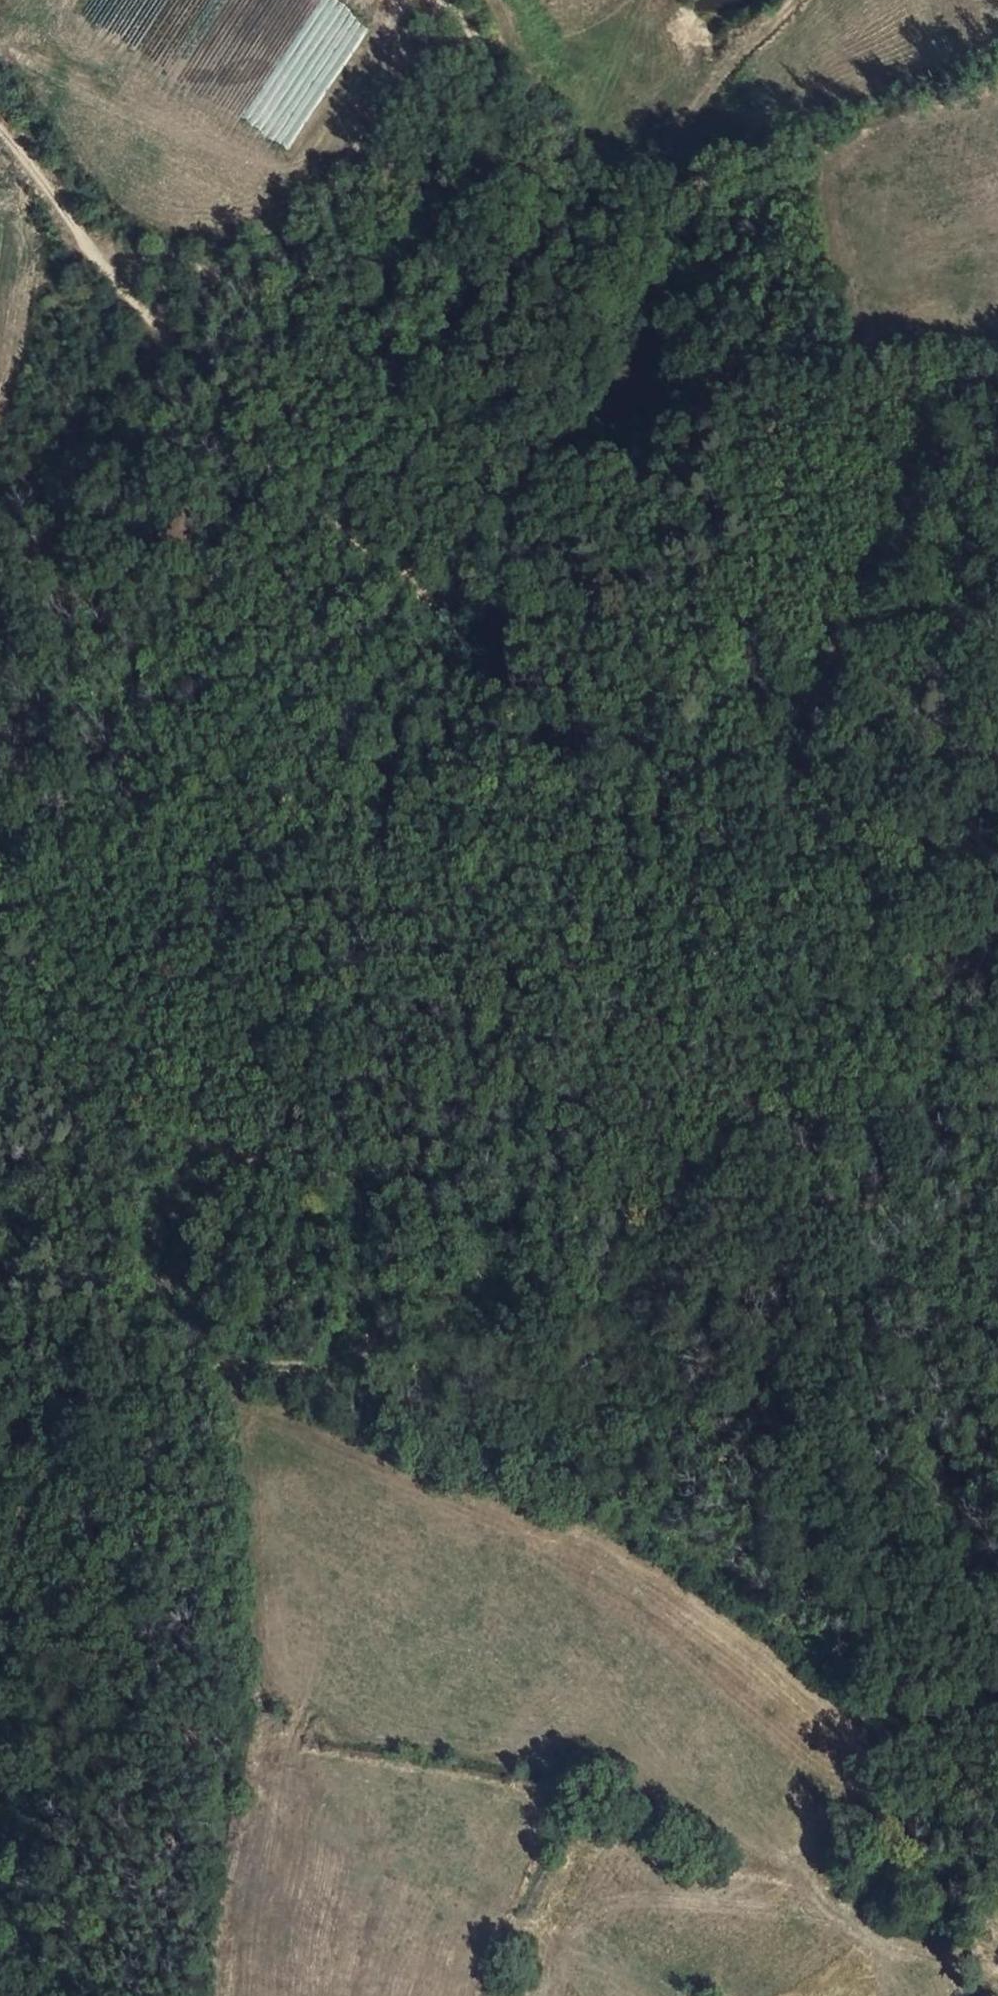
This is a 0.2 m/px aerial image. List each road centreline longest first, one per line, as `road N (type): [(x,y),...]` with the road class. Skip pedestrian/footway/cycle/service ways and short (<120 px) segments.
road 1 (track): [(0,130),(112,283),(330,523),(413,578),(533,627),(717,668),(792,704),(942,844),(997,929)]

